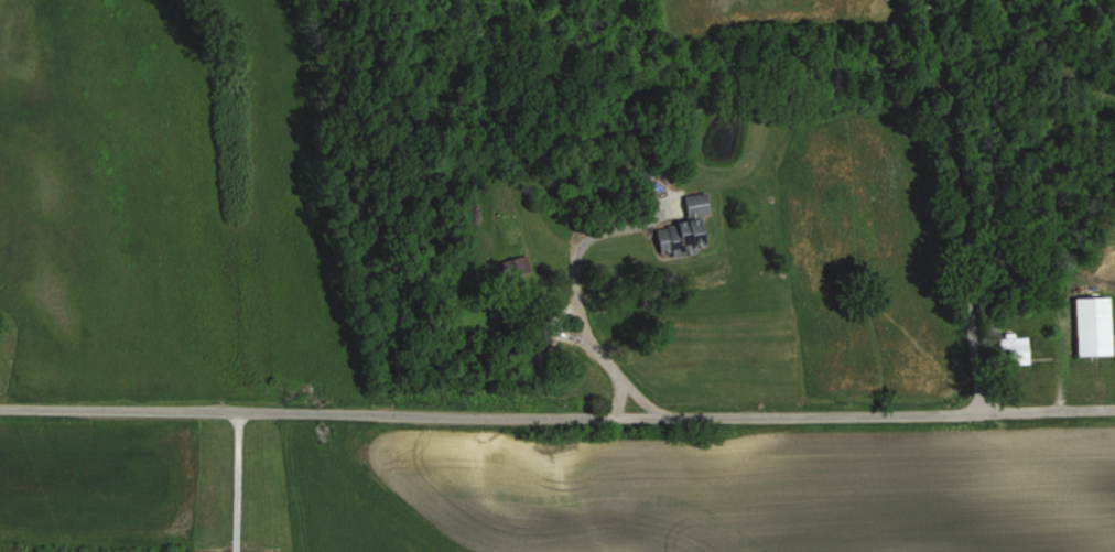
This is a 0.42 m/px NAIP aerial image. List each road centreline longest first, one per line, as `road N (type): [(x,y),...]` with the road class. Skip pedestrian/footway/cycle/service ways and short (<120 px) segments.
road 1 (residential): [(1114,399),(663,419),(0,409)]
road 2 (residential): [(992,402),(930,0)]
road 3 (residential): [(230,551),(245,412)]

